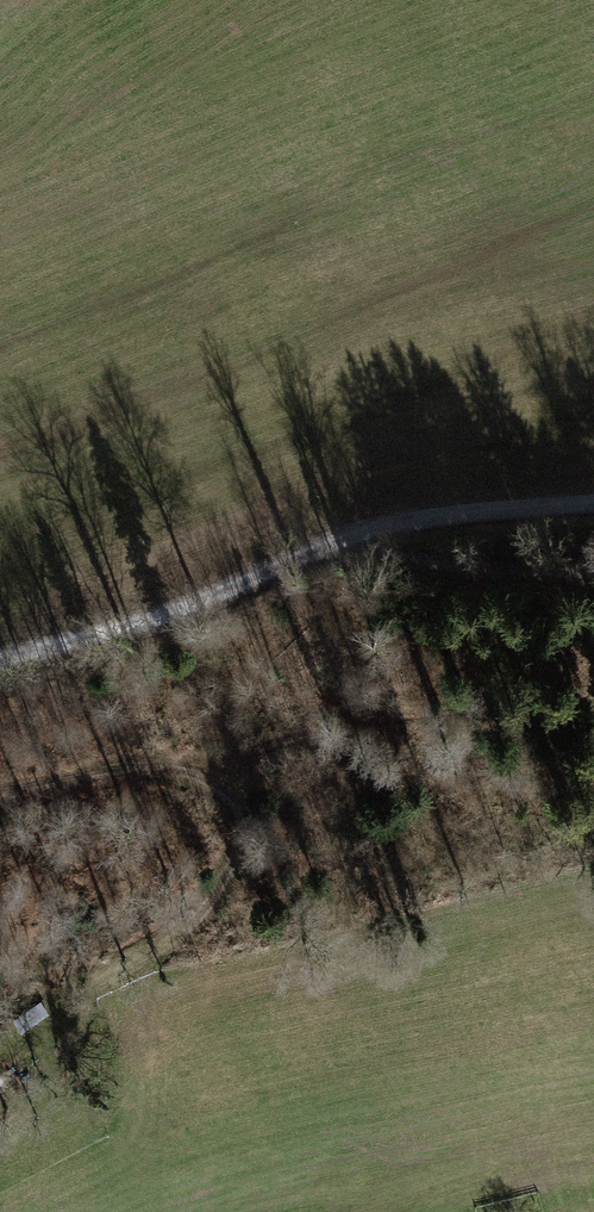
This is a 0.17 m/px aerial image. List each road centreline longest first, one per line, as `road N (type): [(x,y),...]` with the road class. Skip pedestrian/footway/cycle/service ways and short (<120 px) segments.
road 1 (track): [(142,771),(461,709),(593,703)]
road 2 (track): [(142,771),(188,773),(225,791),(241,807),(244,843),(192,926),(62,1020)]
road 3 (track): [(0,660),(162,616),(317,550)]
road 4 (track): [(317,550),(424,517),(593,504)]
road 5 (track): [(317,550),(593,574)]
road 6 (track): [(0,797),(142,771)]

